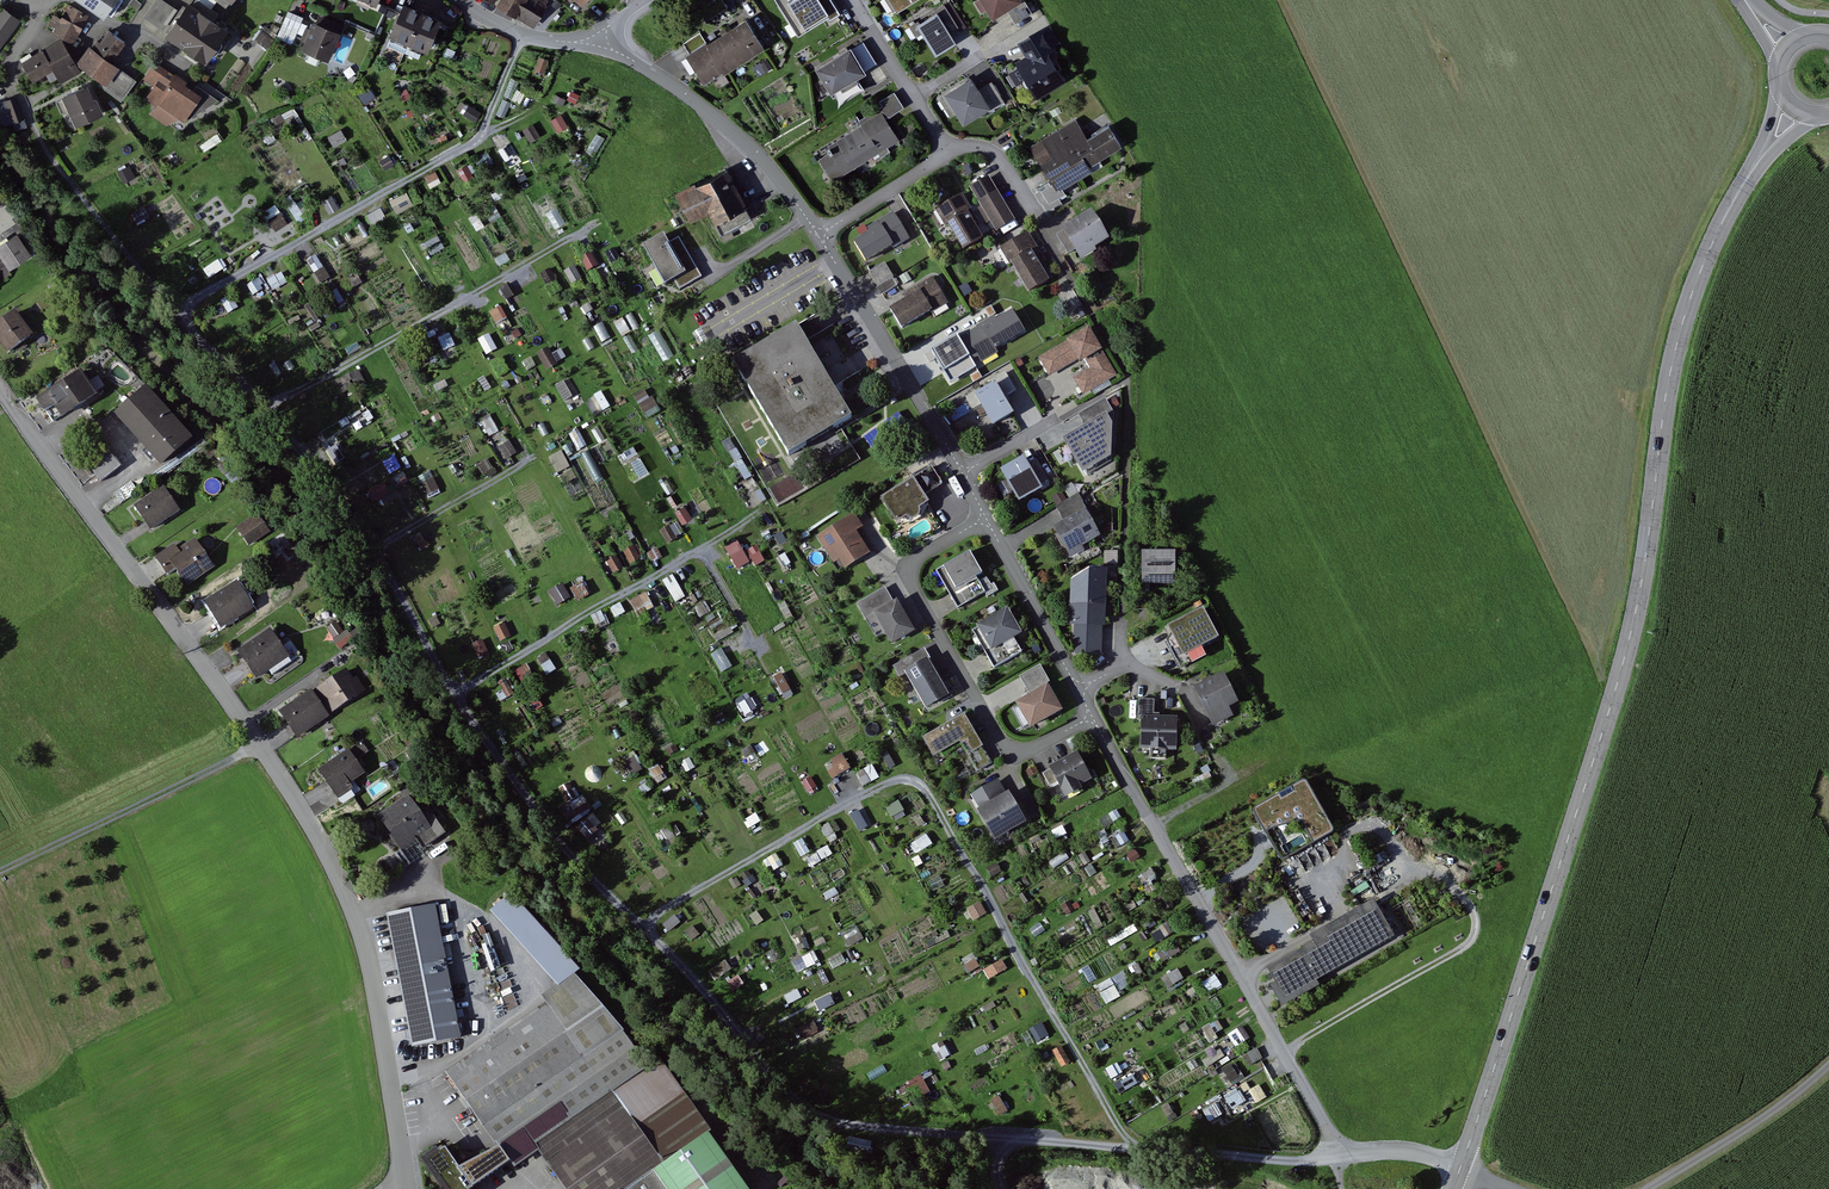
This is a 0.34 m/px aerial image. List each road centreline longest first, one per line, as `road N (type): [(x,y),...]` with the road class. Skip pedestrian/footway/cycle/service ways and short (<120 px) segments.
road 1 (unclassified): [(408,1188),(363,942),(343,886),(214,680),(0,392)]
road 2 (secondary): [(1460,1169),(1621,671),(1687,309)]
road 3 (residential): [(1341,1156),(1092,717)]
road 4 (residential): [(1092,717),(1010,758),(902,566),(985,517)]
road 5 (residential): [(985,517),(818,234)]
road 6 (residential): [(818,234),(721,121),(600,39)]
road 7 (track): [(0,871),(258,747)]
road 8 (residential): [(1092,717),(985,517)]
road 9 (unclassified): [(1649,1188),(1764,1118),(1828,1064)]
road 10 (secondary): [(1769,145),(1731,205),(1687,309)]
road 11 (residential): [(850,0),(946,151)]
road 12 (residential): [(454,0),(521,38),(600,39)]
road 13 (residential): [(818,234),(946,151)]
road 14 (residential): [(41,13),(12,54),(8,77),(32,125)]
road 15 (residential): [(1341,1156),(1406,1152),(1460,1169)]

